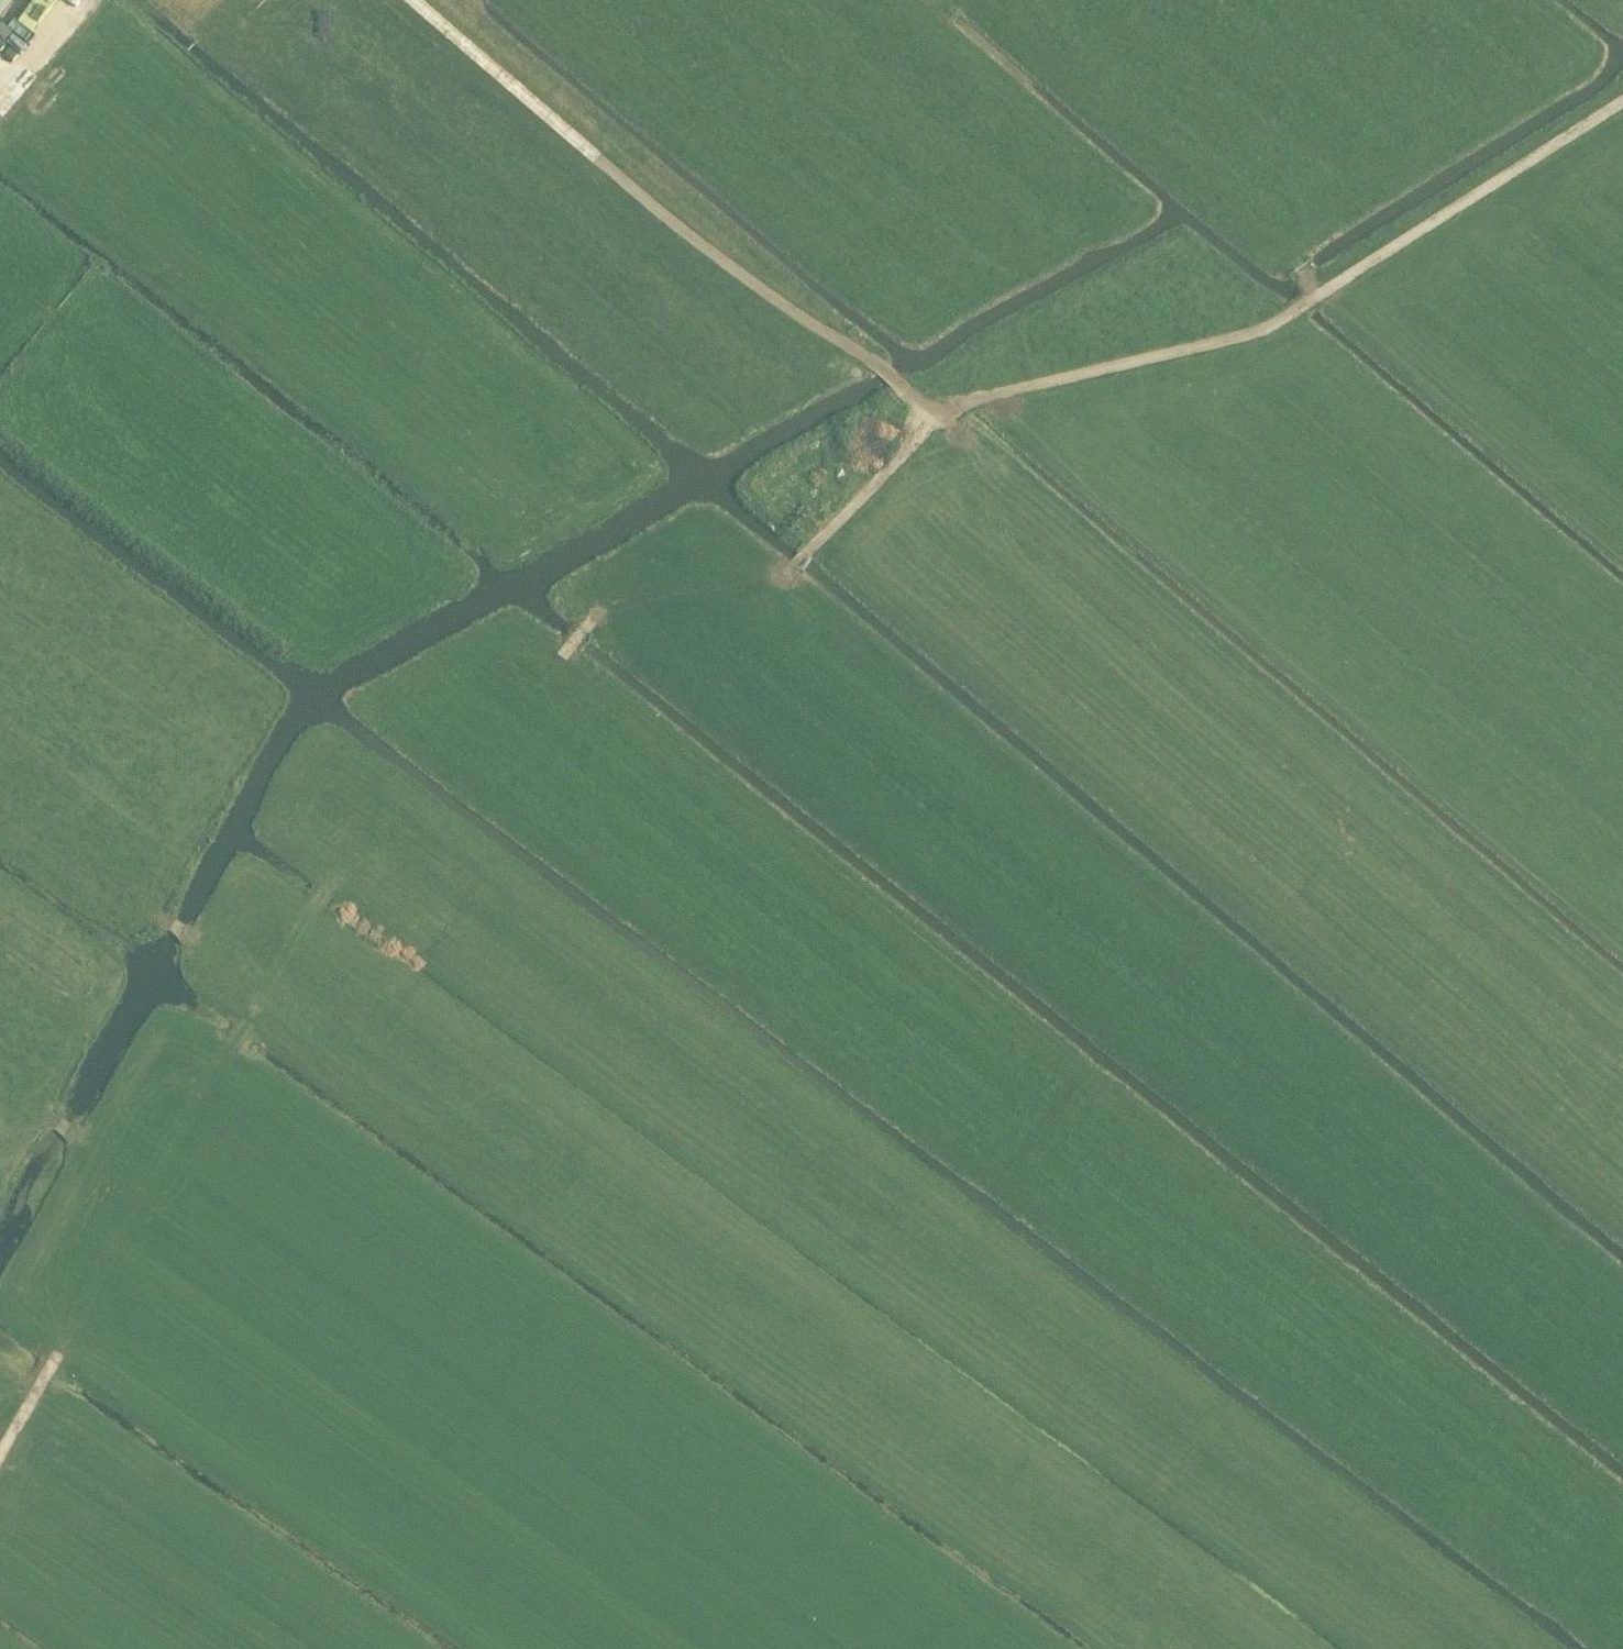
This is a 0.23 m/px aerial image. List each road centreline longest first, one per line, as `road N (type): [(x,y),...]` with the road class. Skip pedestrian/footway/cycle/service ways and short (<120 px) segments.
road 1 (track): [(417,0),(759,282),(945,415),(995,384),(1260,329),(1622,101)]
road 2 (track): [(0,1454),(44,1383),(124,1166),(237,1038),(344,869)]
road 3 (track): [(945,415),(775,586),(639,602),(595,619),(563,656)]
road 4 (track): [(254,1011),(170,922)]

